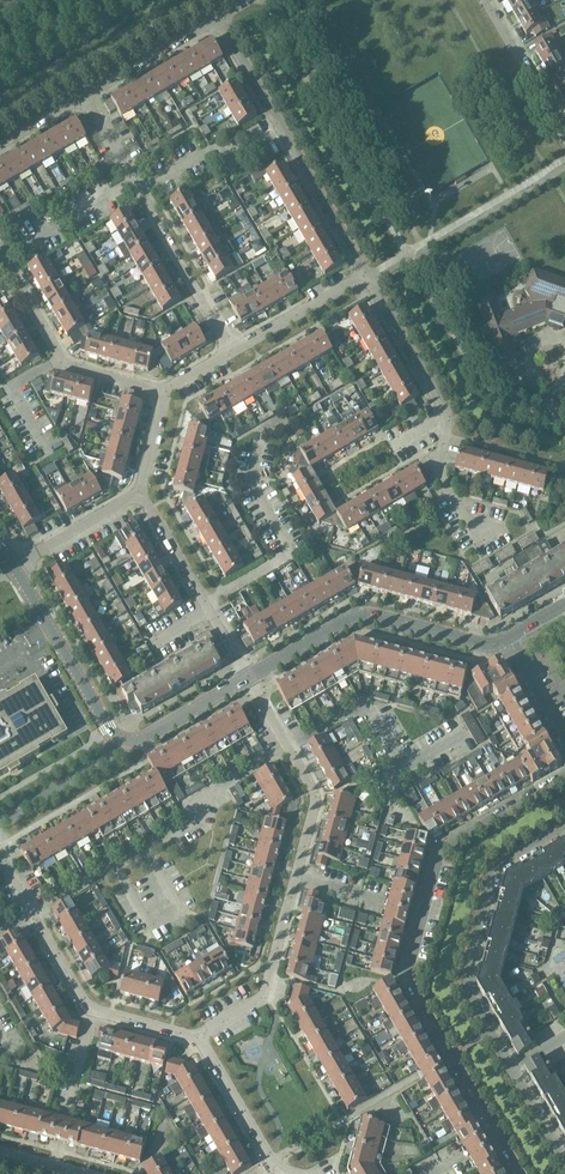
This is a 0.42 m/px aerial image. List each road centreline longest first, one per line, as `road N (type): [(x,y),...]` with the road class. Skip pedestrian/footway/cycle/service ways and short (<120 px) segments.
road 1 (residential): [(197,1038),(262,998),(315,800),(247,679)]
road 2 (residential): [(511,1067),(468,993),(467,975),(499,868),(564,828)]
road 3 (residential): [(247,679),(364,615),(478,643),(511,637)]
road 4 (residential): [(282,129),(217,17),(83,94)]
road 5 (residential): [(497,1135),(410,983),(424,909)]
road 6 (residential): [(204,603),(288,553),(250,481),(257,444)]
road 7 (residential): [(11,564),(120,739)]
road 8 (residential): [(81,527),(148,645),(209,611)]
road 9 (residential): [(424,909),(442,848),(564,776)]
road 10 (residential): [(230,351),(138,191)]
road 11 (residential): [(302,1173),(272,1163),(197,1038)]
road 12 (residential): [(0,858),(93,1009)]
road 13 (residential): [(366,274),(282,129)]
road 14 (residential): [(366,274),(447,415)]
road 15 (residential): [(55,1165),(93,1009)]
road 16 (residential): [(230,351),(366,274)]
road 17 (residential): [(564,134),(486,0)]
road 18 (residential): [(2,257),(133,181)]
road 19 (residential): [(0,821),(108,757),(120,739)]
road 20 (residential): [(496,529),(469,521),(437,466),(447,415)]
road 21 (residential): [(120,739),(143,739),(247,679)]
road 22 (residential): [(204,603),(138,491)]
road 23 (residential): [(58,358),(10,387),(45,448)]

